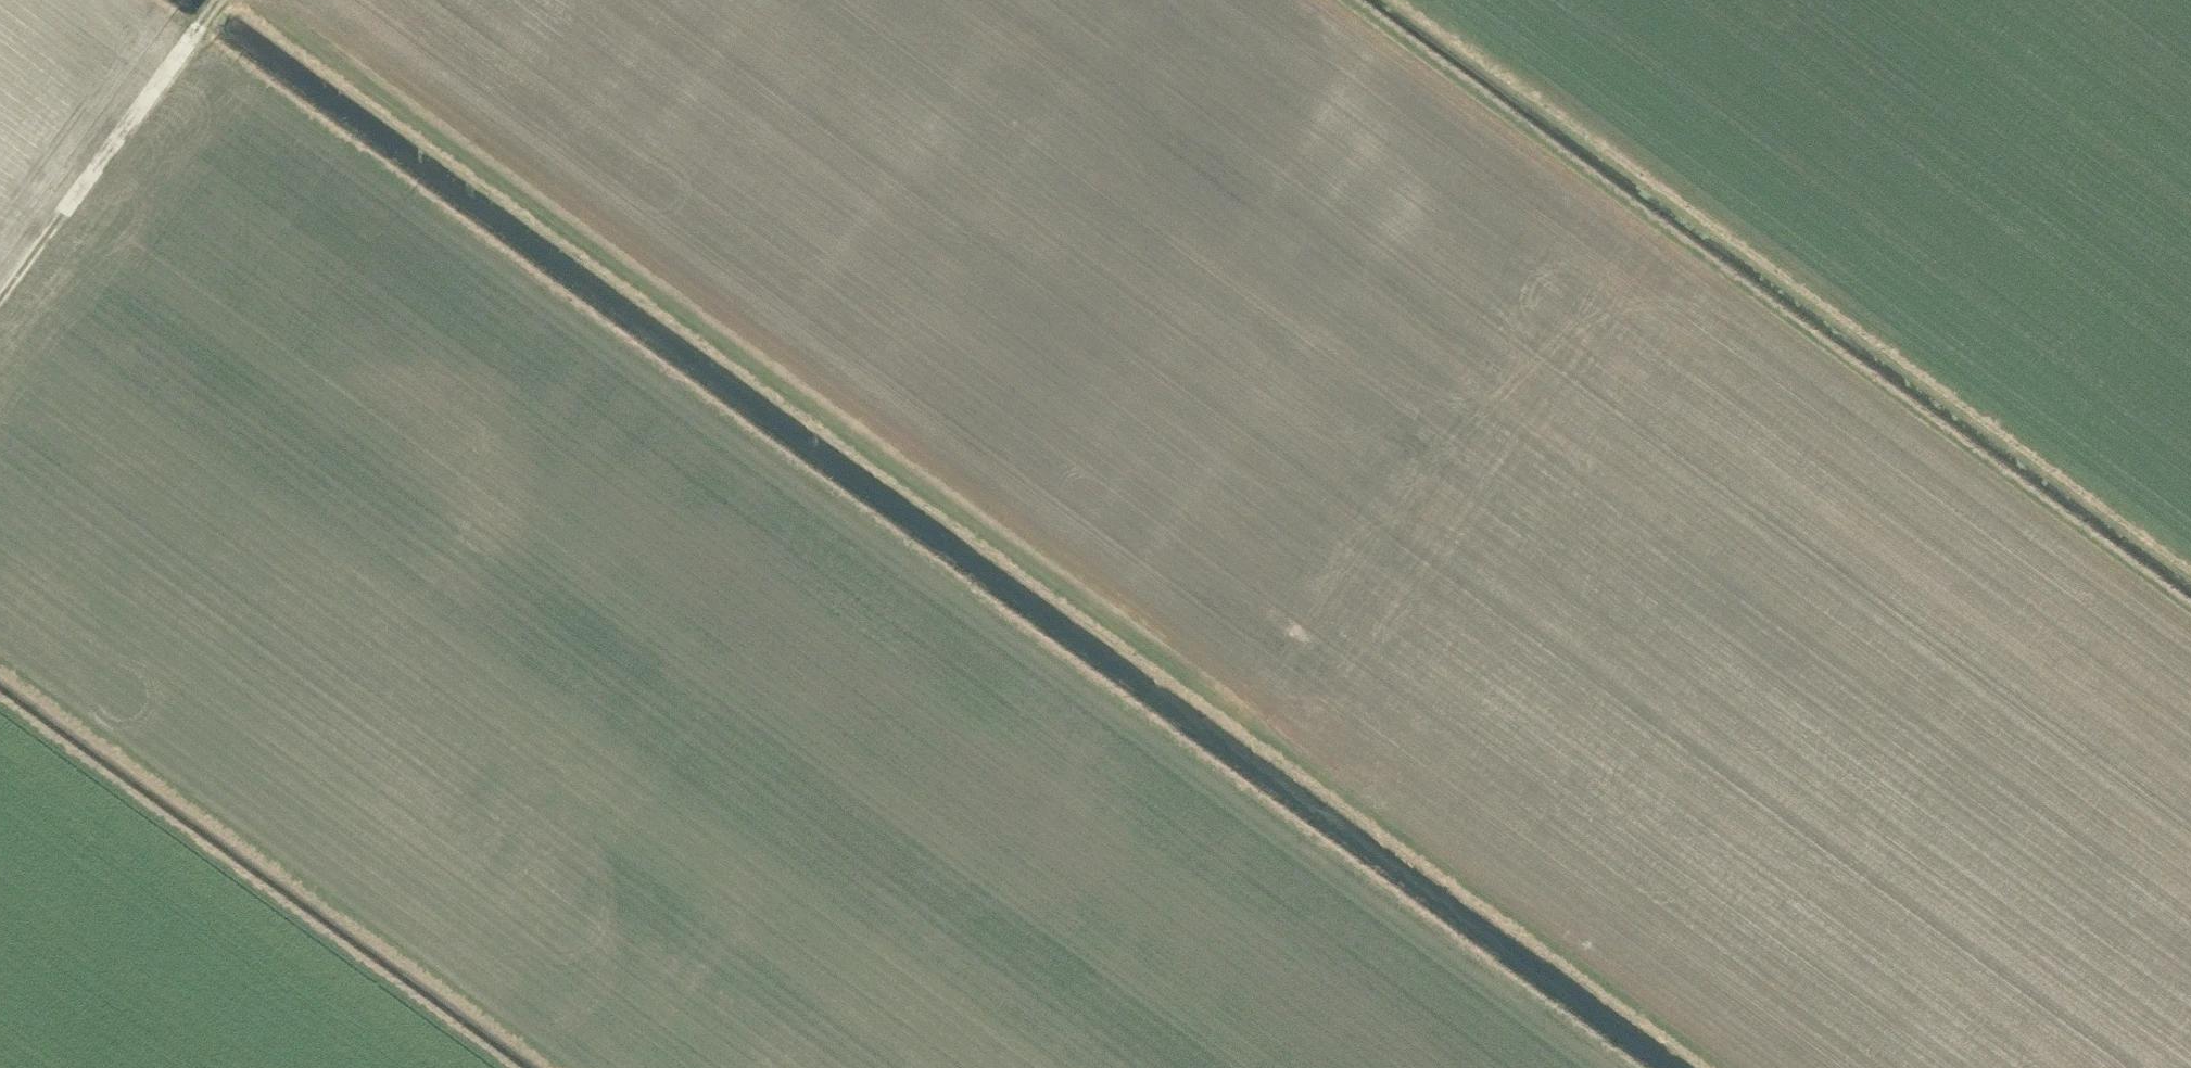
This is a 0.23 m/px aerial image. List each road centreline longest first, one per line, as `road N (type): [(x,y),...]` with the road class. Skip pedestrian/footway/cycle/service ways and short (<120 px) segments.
road 1 (track): [(0,294),(216,0)]

